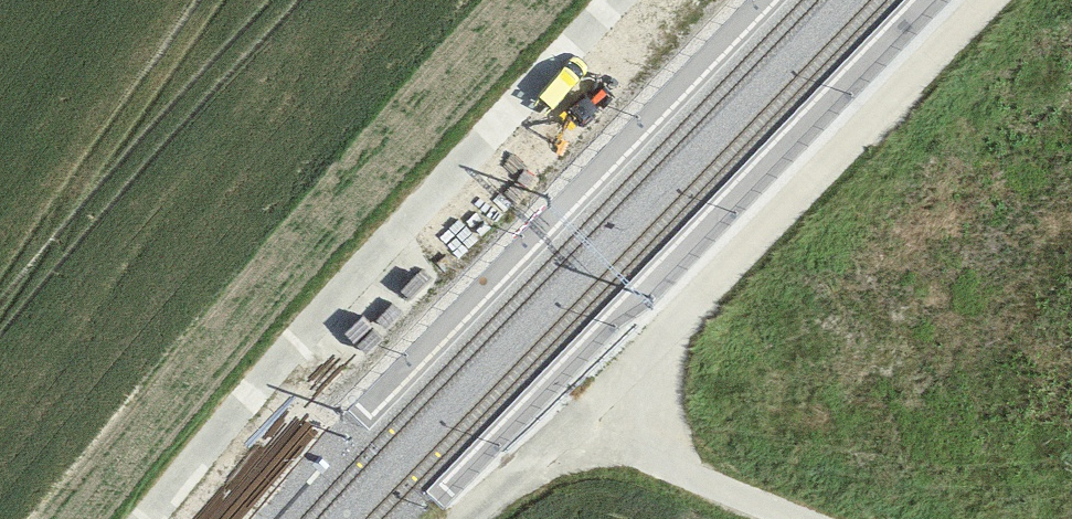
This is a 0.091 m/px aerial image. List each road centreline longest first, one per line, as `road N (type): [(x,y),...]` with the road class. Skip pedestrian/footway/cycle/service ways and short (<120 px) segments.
road 1 (track): [(983,0),(475,518)]
road 2 (track): [(614,0),(279,362),(149,518)]
road 3 (unclassified): [(564,428),(797,518)]

